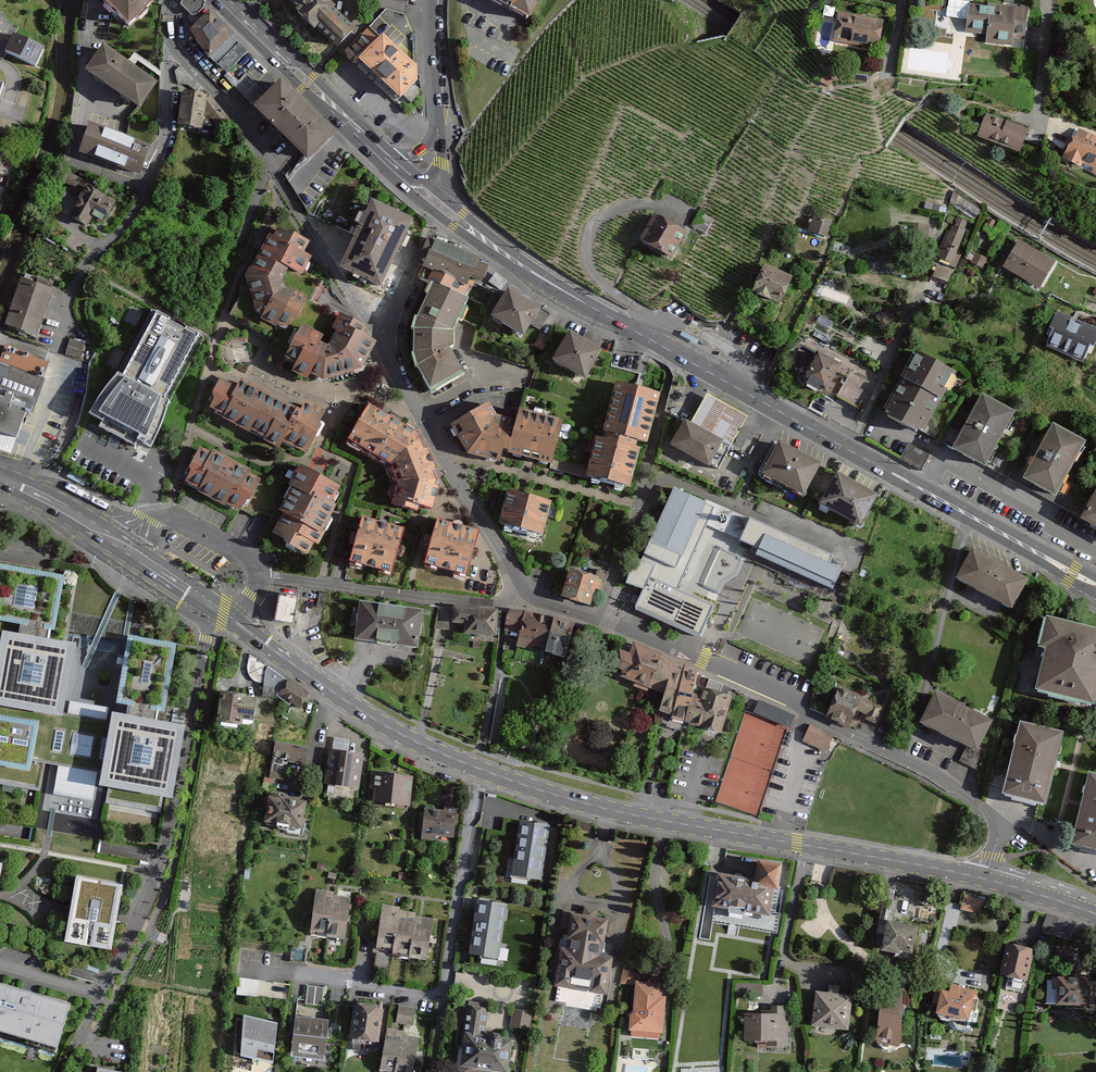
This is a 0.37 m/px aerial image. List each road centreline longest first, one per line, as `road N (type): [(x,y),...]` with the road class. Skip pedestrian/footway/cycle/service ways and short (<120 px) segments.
road 1 (primary): [(417,186),(545,282),(1095,586)]
road 2 (residential): [(173,45),(225,104),(383,340),(527,595)]
road 3 (secondary): [(479,771),(610,812),(987,884)]
road 4 (residential): [(987,884),(1001,830),(950,782),(602,621)]
road 5 (residential): [(0,967),(100,995),(112,977),(152,893),(179,806),(213,610)]
road 6 (residential): [(22,487),(74,290),(85,266),(126,227),(155,177),(173,45)]
road 7 (residential): [(246,968),(444,997),(479,771)]
road 8 (secondary): [(236,625),(352,706),(479,771)]
road 9 (residential): [(258,575),(412,597),(506,603),(527,595)]
road 10 (primary): [(219,0),(417,186)]
road 11 (tertiary): [(417,186),(438,138),(432,0)]
road 12 (track): [(932,220),(906,218),(885,243),(855,255),(869,280),(915,286),(922,296)]
road 13 (residential): [(258,575),(247,555),(169,514),(115,545)]
road 14 (residential): [(602,621),(644,488)]

